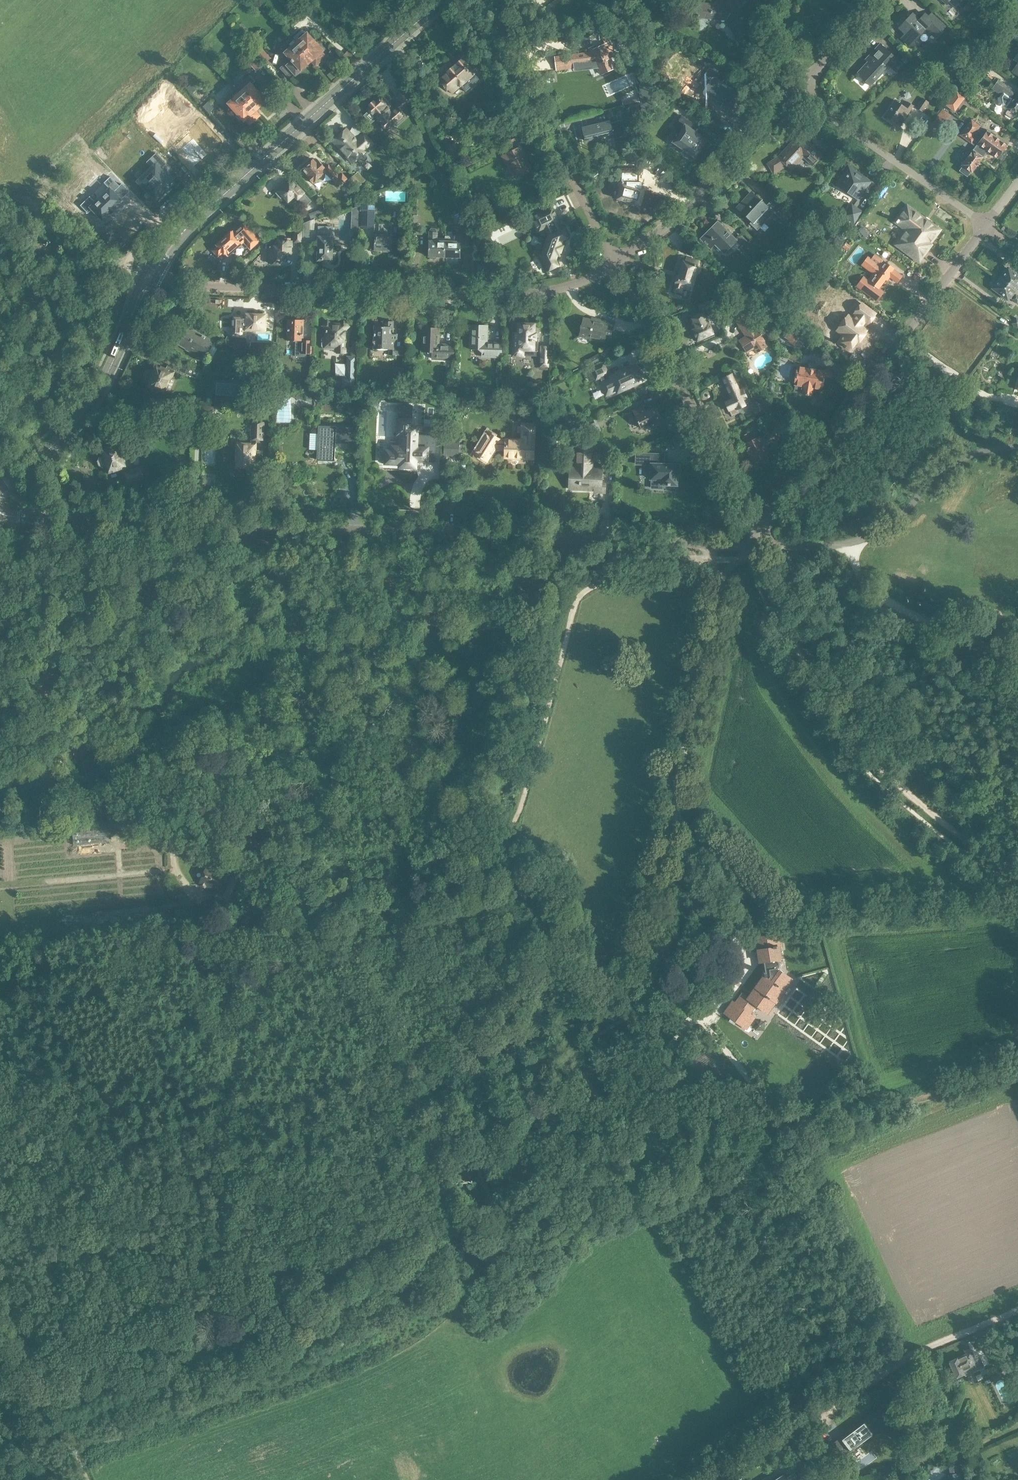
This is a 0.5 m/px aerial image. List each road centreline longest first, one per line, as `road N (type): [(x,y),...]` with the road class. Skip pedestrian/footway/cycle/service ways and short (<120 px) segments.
road 1 (residential): [(752,549),(26,521),(0,514)]
road 2 (track): [(381,903),(443,887),(502,844),(522,805),(580,594),(598,584),(697,577),(703,561)]
road 3 (residential): [(162,255),(210,278),(549,290),(623,262)]
road 4 (track): [(1017,872),(933,814),(859,750),(796,666),(752,549)]
road 5 (track): [(722,574),(649,929),(659,975)]
road 6 (residential): [(752,549),(765,518),(985,227)]
road 7 (secondary): [(162,255),(329,98),(449,0)]
road 8 (track): [(1017,1312),(917,1357),(718,1479)]
road 9 (residential): [(752,549),(623,262)]
road 10 (residential): [(623,262),(607,247),(553,135),(501,0)]
road 11 (secondary): [(0,485),(94,399),(162,255)]
road 12 (track): [(674,808),(741,935),(740,967),(733,987),(697,1005),(659,975)]
road 13 (residential): [(623,262),(803,75)]
road 14 (residential): [(985,227),(812,104),(803,75)]
road 15 (track): [(852,541),(868,590),(1017,666)]
road 16 (track): [(0,182),(159,266)]
road 17 (track): [(310,853),(435,863)]

